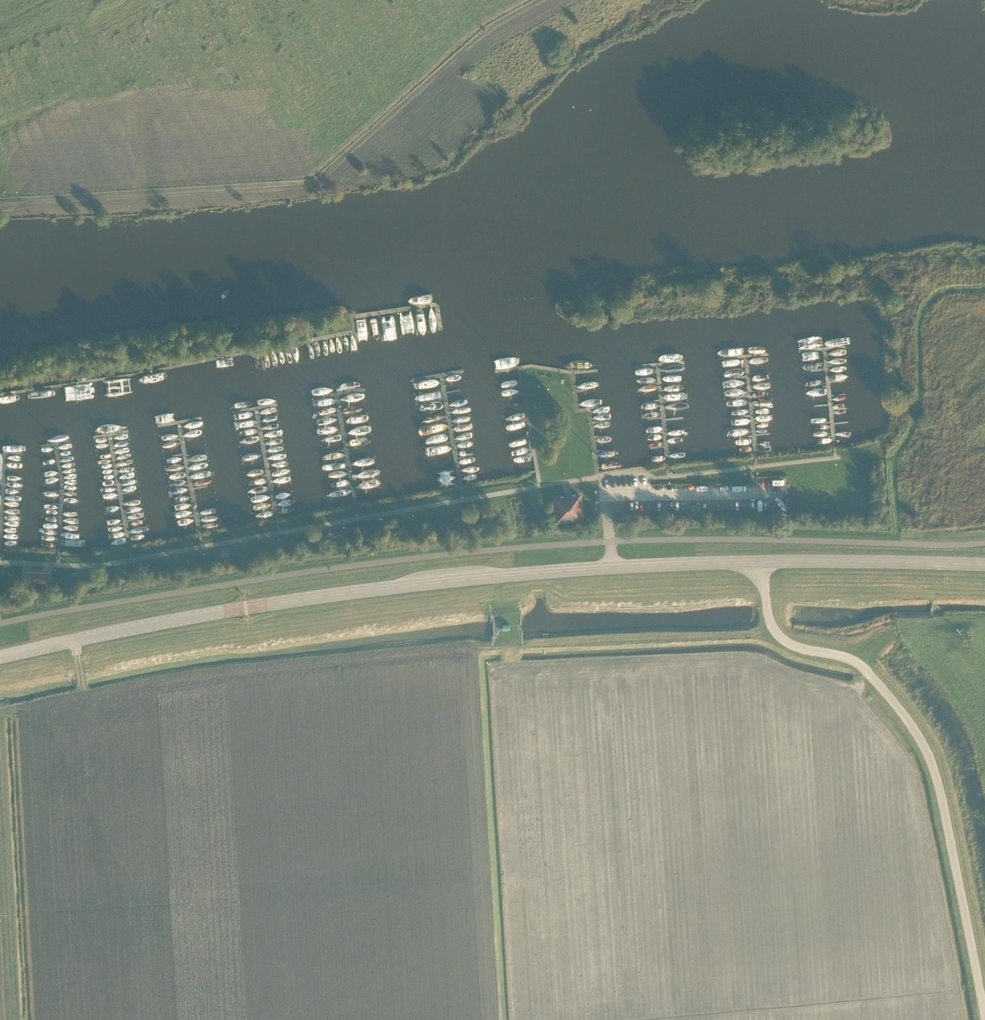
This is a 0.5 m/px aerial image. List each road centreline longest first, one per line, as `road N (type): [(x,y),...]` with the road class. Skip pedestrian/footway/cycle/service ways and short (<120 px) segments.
road 1 (secondary): [(0,656),(196,616),(459,579),(761,561),(984,564)]

